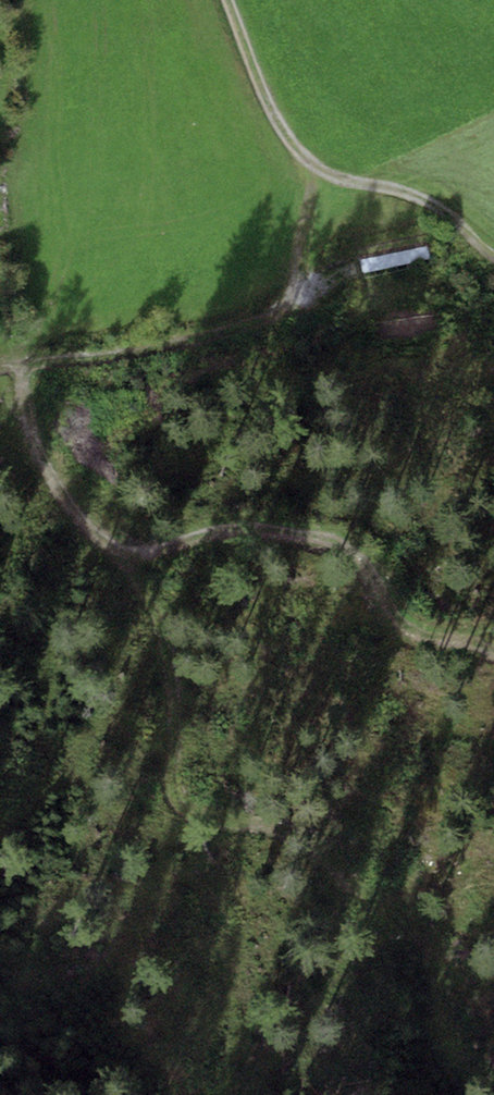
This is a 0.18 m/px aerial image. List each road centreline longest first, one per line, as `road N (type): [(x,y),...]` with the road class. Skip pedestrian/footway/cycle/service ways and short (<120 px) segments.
road 1 (track): [(1,315),(20,365),(26,427),(59,491),(123,561),(219,528),(342,544),(375,567),(395,625),(485,645)]
road 2 (track): [(123,561),(159,617),(173,698),(169,782),(179,804),(203,820),(281,827),(341,873)]
road 3 (track): [(315,168),(287,307),(269,320),(0,369)]
road 4 (track): [(493,255),(432,200),(345,180),(288,143),(226,0)]

